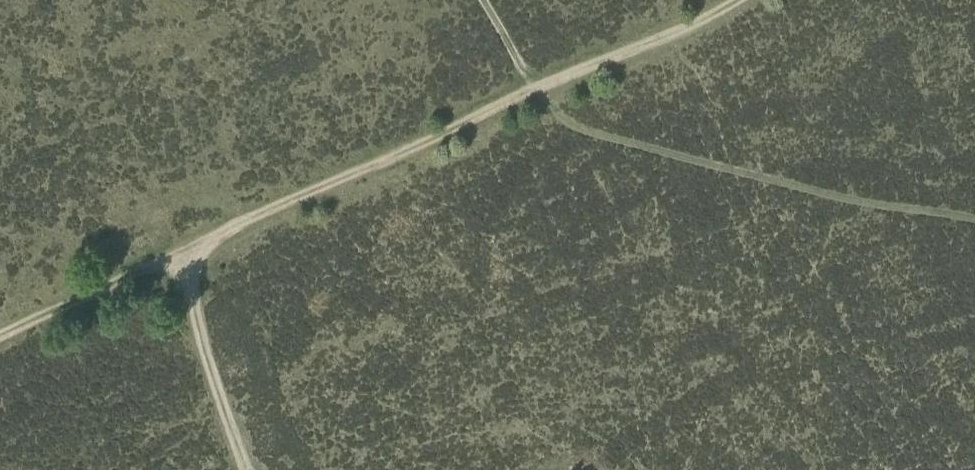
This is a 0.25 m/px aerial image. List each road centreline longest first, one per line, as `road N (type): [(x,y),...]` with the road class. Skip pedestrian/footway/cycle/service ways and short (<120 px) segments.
road 1 (track): [(974,222),(815,194),(573,131),(537,95)]
road 2 (track): [(179,253),(537,95)]
road 3 (track): [(537,95),(742,0)]
road 4 (track): [(243,469),(179,253)]
road 5 (track): [(0,337),(179,253)]

